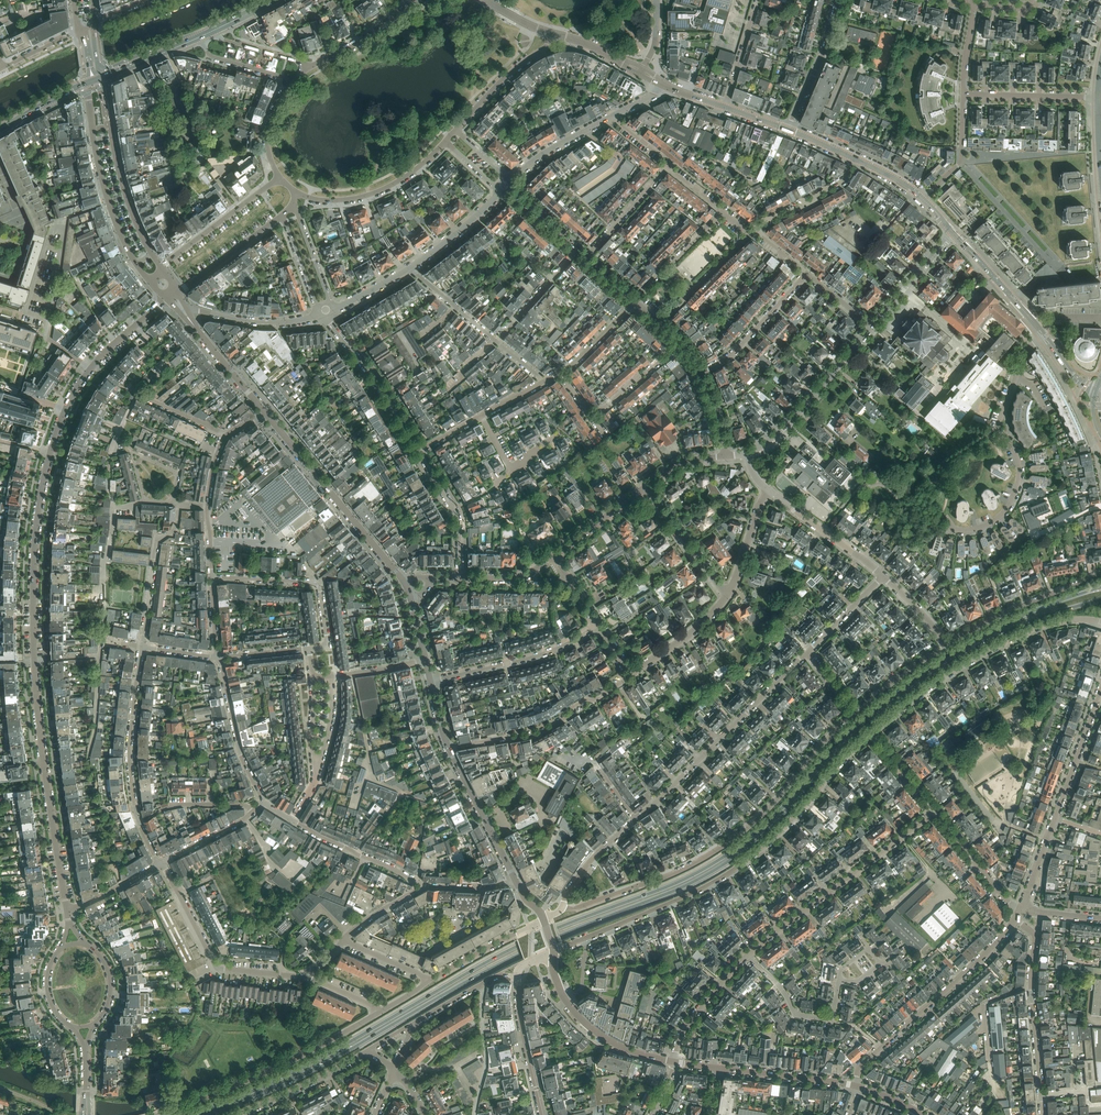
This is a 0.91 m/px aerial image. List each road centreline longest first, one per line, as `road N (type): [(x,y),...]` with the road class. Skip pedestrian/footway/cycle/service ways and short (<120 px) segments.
road 1 (primary): [(1100,588),(1015,619),(911,681),(831,750),(758,831),(703,869),(519,945),(319,1060),(188,1114)]
road 2 (primary): [(213,1114),(322,1066),(522,953),(704,876),(763,836),(835,754),(915,686),(1006,631),(1100,600)]
road 3 (residential): [(68,911),(42,749),(34,623),(52,451)]
road 4 (residential): [(554,952),(732,872),(798,814),(875,729)]
road 5 (residential): [(858,710),(734,839),(672,874),(563,906)]
road 6 (residential): [(875,729),(1002,644),(1055,623),(1100,622)]
road 7 (residential): [(382,1012),(277,1068),(157,1114)]
road 8 (residential): [(746,956),(939,811)]
road 9 (residential): [(635,818),(811,654)]
road 10 (residential): [(855,1086),(860,1065),(1017,920)]
road 11 (tertiary): [(90,82),(109,203),(151,284)]
road 12 (tertiary): [(400,576),(266,415)]
road 13 (residential): [(306,979),(217,969),(160,864)]
road 14 (residential): [(952,528),(989,524),(1014,495),(1018,463),(999,426),(1016,376)]
road 15 (residential): [(1017,920),(1034,939),(1030,987),(1041,1114)]
road 16 (tertiary): [(161,267),(124,191),(100,78)]
road 17 (residential): [(631,678),(552,730),(449,749)]
road 18 (residential): [(747,454),(784,428),(873,327)]
road 19 (residential): [(601,629),(537,658),(431,681)]
road 20 (tertiary): [(674,1062),(629,1051),(584,1023),(561,993),(554,952)]
road 21 (residential): [(139,821),(131,743),(143,647)]
road 22 (residential): [(330,645),(318,586),(210,578)]
road 23 (residential): [(1100,574),(948,645)]
road 24 (residential): [(446,140),(413,172),(369,195),(297,194)]
road 25 (residential): [(418,452),(326,313)]
road 26 (residential): [(91,368),(44,338),(64,230)]
road 27 (residential): [(180,504),(177,529),(156,542),(143,647)]
road 28 (residential): [(222,658),(238,745),(267,804)]
road 29 (residential): [(839,980),(832,1019),(796,1014),(746,956)]
road 30 (tertiary): [(516,882),(449,749)]
road 31 (residential): [(278,177),(161,267)]
road 32 (residential): [(292,822),(422,886)]
road 33 (residential): [(701,372),(727,358),(805,274)]
road 34 (residential): [(240,1114),(369,1050)]
road 35 (residential): [(882,577),(769,491)]
road 36 (residential): [(518,976),(542,1114)]
road 37 (residential): [(787,129),(840,0)]
road 38 (residential): [(727,598),(645,486)]
road 39 (tertiary): [(1045,337),(954,233)]
road 40 (residential): [(553,33),(456,130)]
road 41 (residential): [(418,452),(458,519),(459,578)]
road 42 (tertiary): [(855,1086),(720,1068)]
road 43 (residential): [(1055,818),(1100,691)]
road 44 (residential): [(1098,97),(964,93)]
road 45 (residential): [(749,233),(840,185),(856,159)]
road 46 (residential): [(178,293),(283,214)]
road 47 (residential): [(674,1062),(691,1019),(746,956)]
road 48 (residential): [(1021,911),(939,811)]
road 49 (residential): [(544,920),(430,979)]
road 50 (residential): [(318,315),(273,324),(191,316)]
road 51 (residential): [(411,270),(507,187)]
road 52 (residential): [(309,68),(416,0)]
road 53 (residential): [(660,323),(749,233)]
road 54 (residential): [(723,213),(634,303)]
road 55 (residential): [(631,678),(697,633),(727,598)]
road 56 (residential): [(873,327),(954,233)]
road 57 (residential): [(507,187),(538,156),(607,118)]
road 58 (residential): [(139,821),(183,804),(258,811)]
road 59 (residential): [(585,257),(667,166)]
road 60 (residential): [(578,251),(496,341)]

